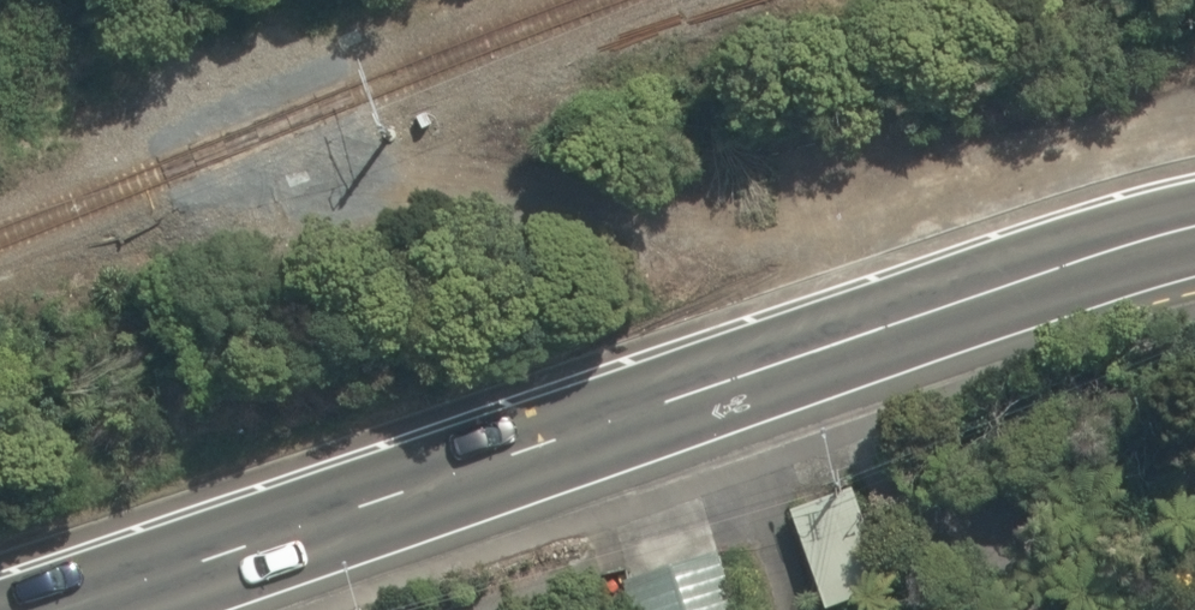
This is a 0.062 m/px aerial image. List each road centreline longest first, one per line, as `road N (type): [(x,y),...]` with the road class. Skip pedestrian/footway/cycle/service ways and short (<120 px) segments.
road 1 (secondary): [(1194,229),(1104,253),(60,609)]
road 2 (track): [(302,181),(455,226),(682,232),(844,203),(1194,103)]

